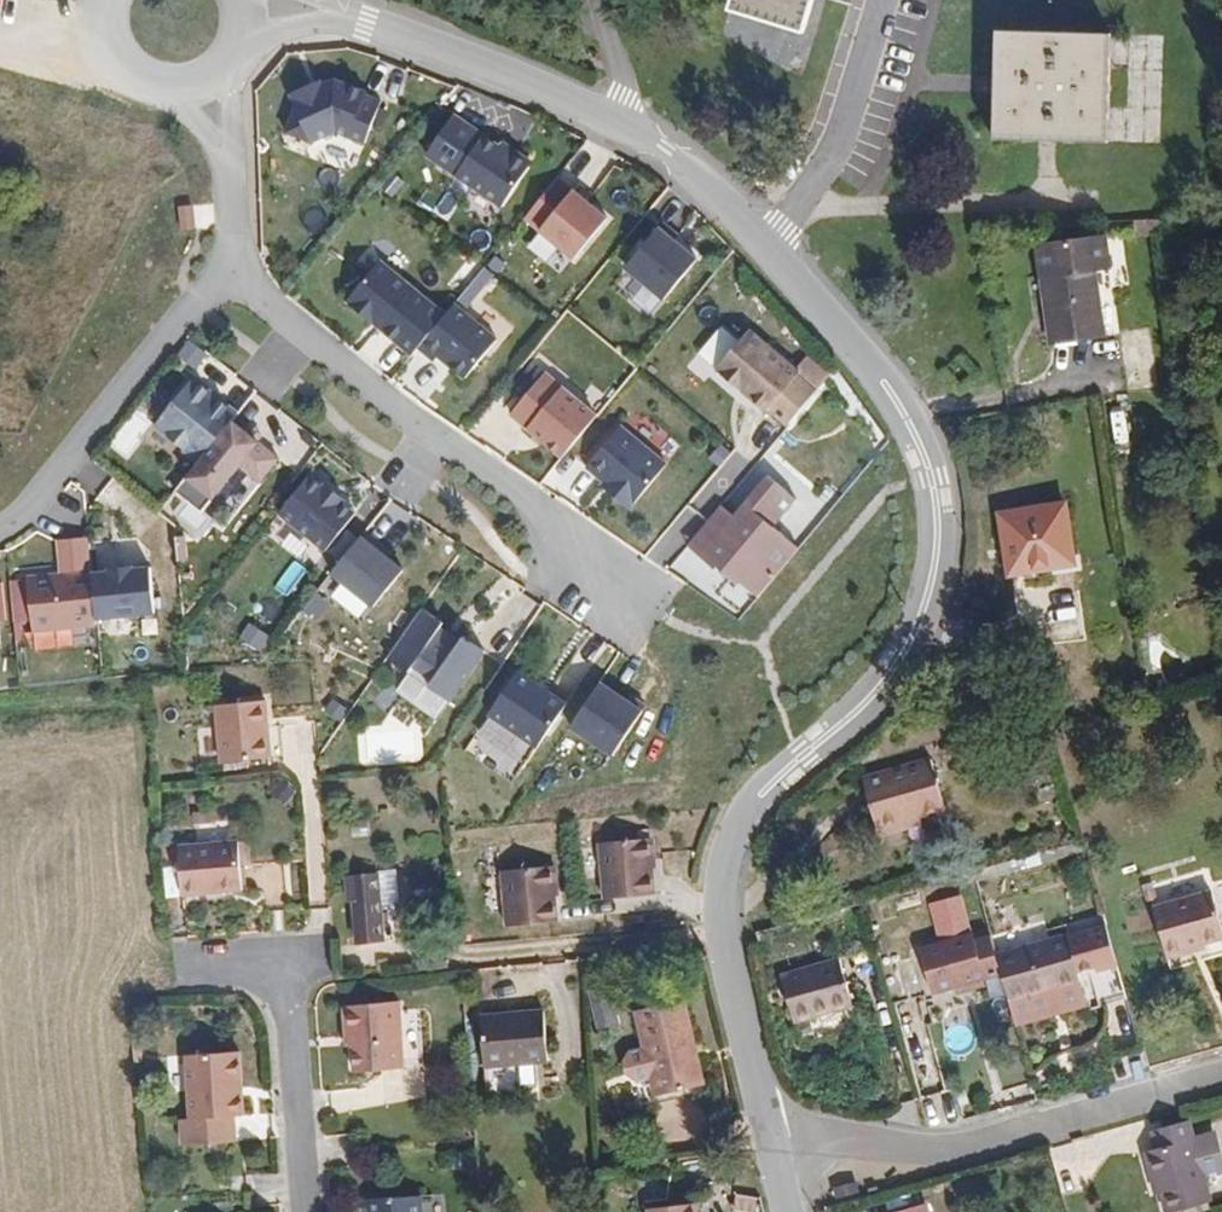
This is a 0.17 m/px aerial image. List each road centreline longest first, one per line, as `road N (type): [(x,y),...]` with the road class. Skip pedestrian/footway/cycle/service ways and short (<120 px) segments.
road 1 (residential): [(243,14),(274,7),(348,13),(615,120),(666,152),(710,193),(898,401),(934,477),(941,538),(934,599),(879,693),(750,806),(724,872),(721,929),(772,1138)]
road 2 (residential): [(243,256),(265,311),(534,502),(626,603)]
road 3 (residential): [(772,1138),(970,1147),(1221,1071)]
road 4 (residential): [(0,522),(39,499),(195,301),(243,256)]
road 5 (residential): [(266,963),(296,1034),(309,1211)]
road 6 (residential): [(199,83),(225,153),(243,256)]
road 7 (residential): [(110,0),(111,41),(136,75),(177,87),(199,83)]

